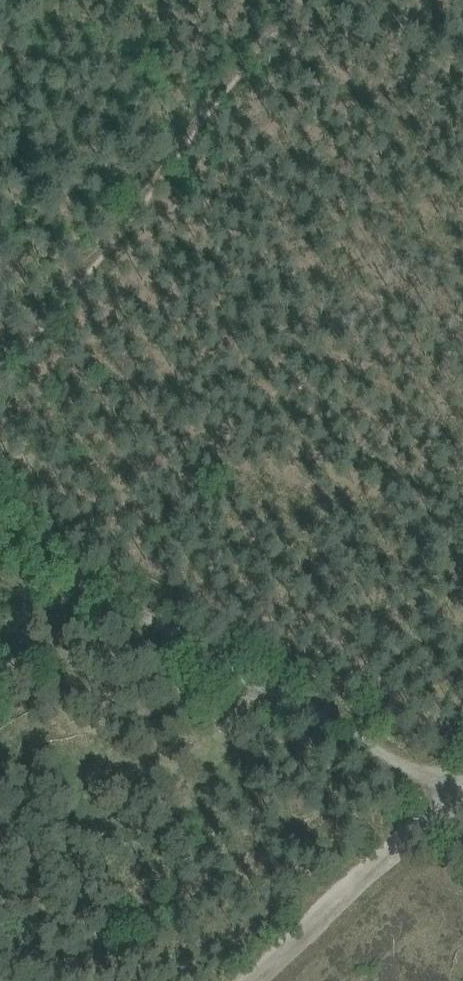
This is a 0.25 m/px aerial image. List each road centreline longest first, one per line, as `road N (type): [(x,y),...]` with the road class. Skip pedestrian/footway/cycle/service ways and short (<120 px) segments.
road 1 (track): [(0,543),(226,659),(458,798)]
road 2 (track): [(458,798),(259,980)]

